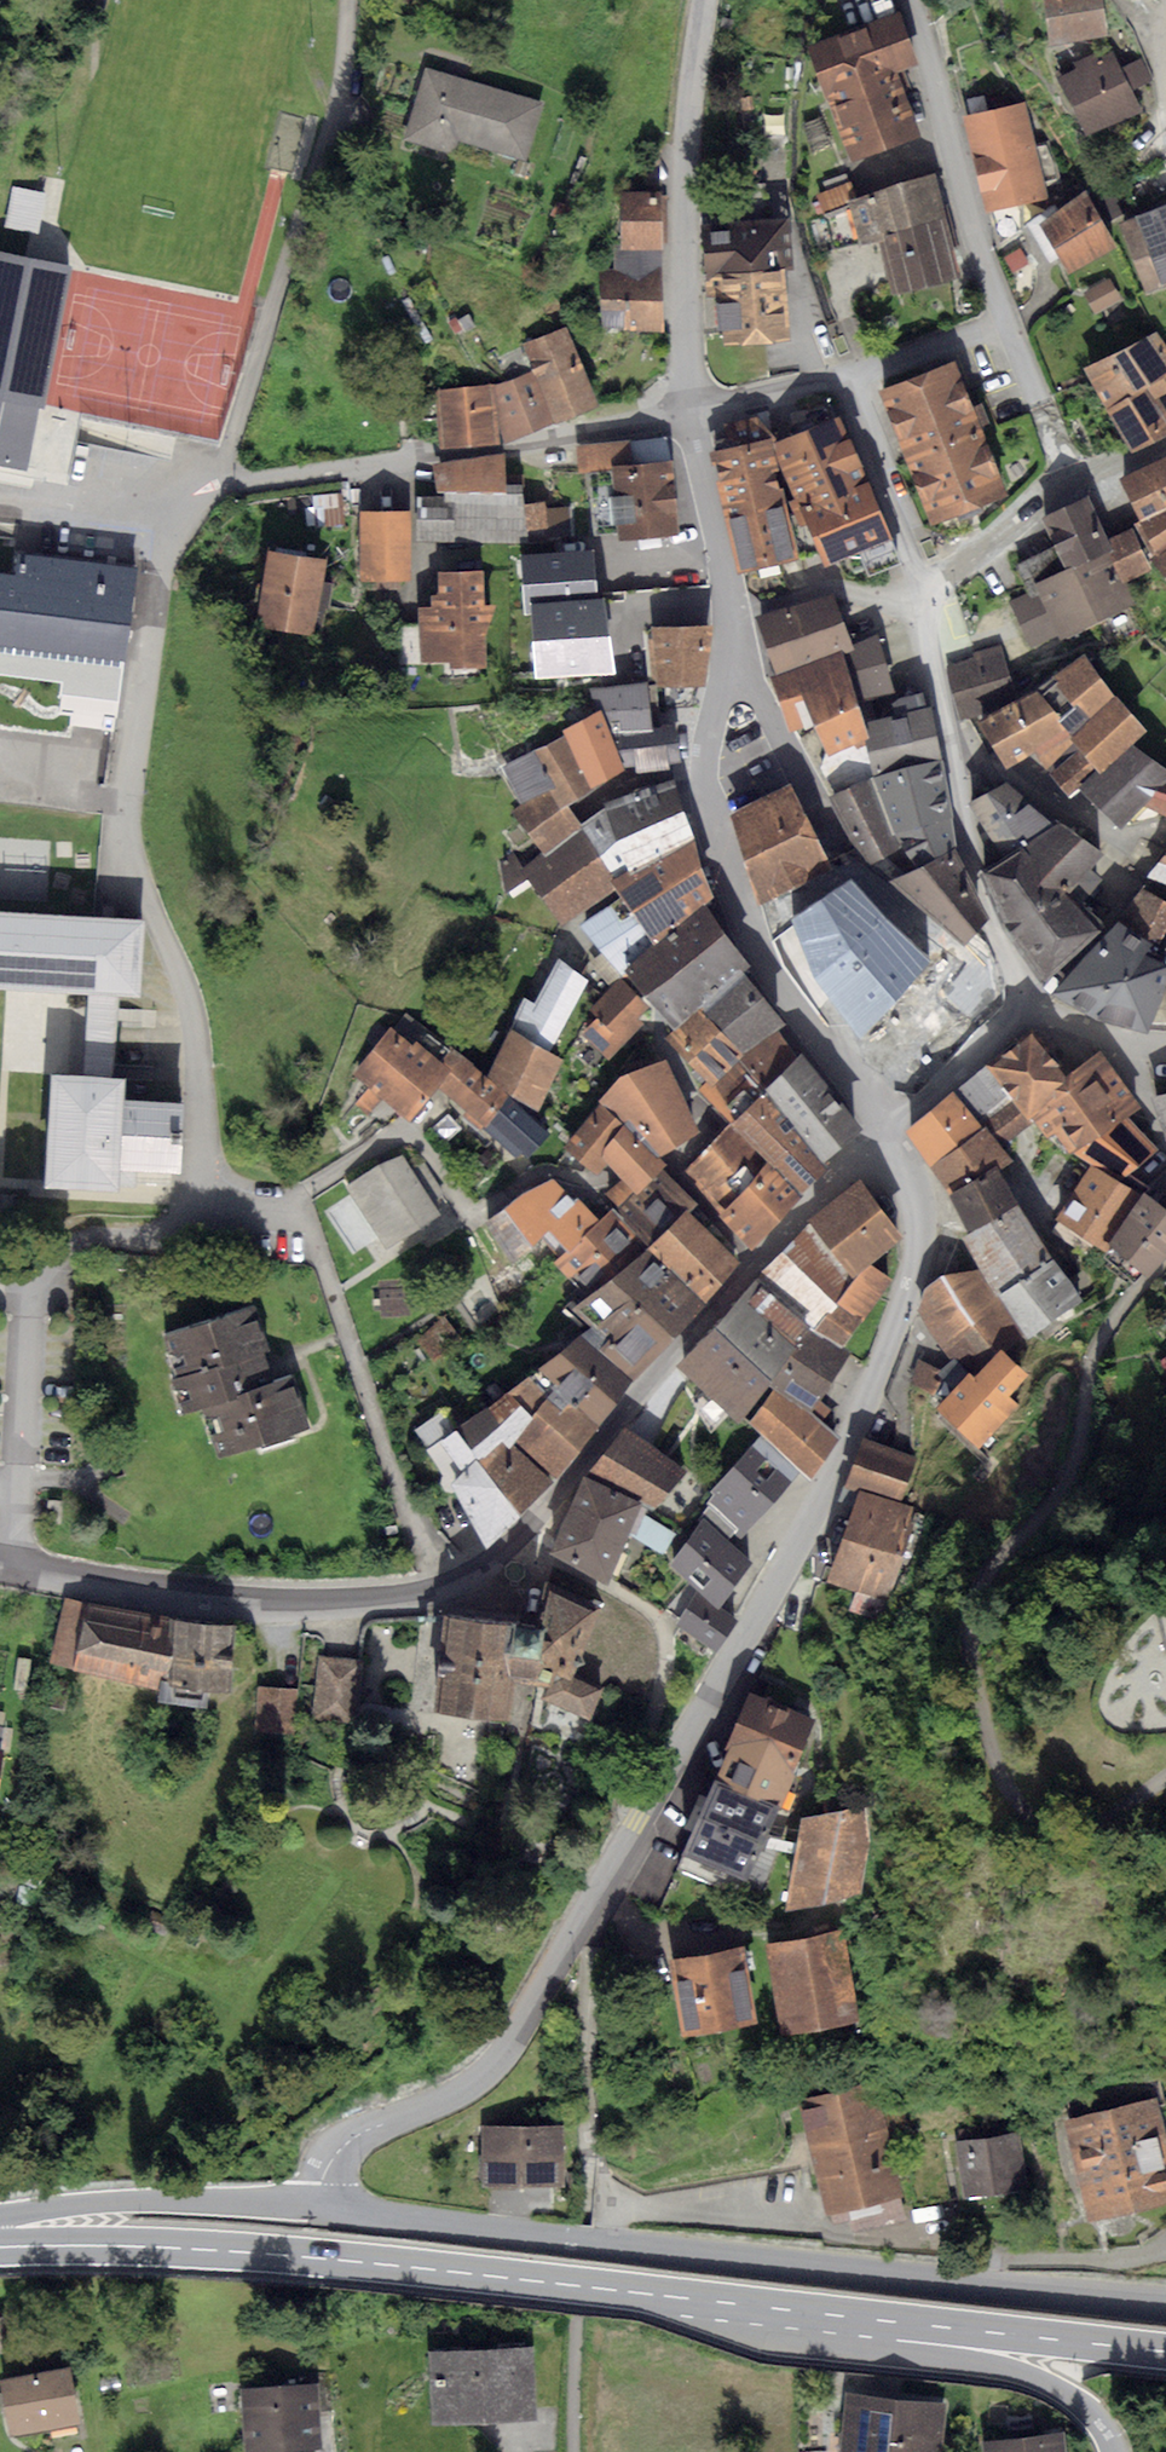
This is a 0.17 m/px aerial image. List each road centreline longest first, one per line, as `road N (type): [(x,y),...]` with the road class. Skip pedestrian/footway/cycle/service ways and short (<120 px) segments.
road 1 (residential): [(881,1129),(917,1204),(913,1269),(893,1338),(804,1532),(514,2041),(473,2086),(345,2143),(325,2169),(321,2206)]
road 2 (residential): [(881,1129),(681,1343),(520,1536),(478,1570),(390,1599),(275,1604),(0,1566)]
road 3 (residential): [(311,1236),(196,1243),(208,1068),(187,982),(129,867),(173,528),(187,503)]
road 4 (tertiary): [(1165,2304),(321,2206)]
road 5 (primary): [(720,2302),(325,2258),(75,2244),(0,2249)]
road 6 (residential): [(695,409),(612,431),(218,486),(187,503)]
road 7 (residential): [(733,662),(721,689),(706,788),(733,890),(779,986),(881,1129)]
road 8 (primary): [(1165,2351),(720,2302)]
road 9 (primary): [(720,2302),(902,2358),(1029,2374),(1076,2396),(1112,2431),(1119,2451)]
road 10 (residential): [(733,662),(845,858),(959,949),(998,954)]
road 11 (residential): [(703,0),(689,75),(682,215),(695,409)]
road 12 (residential): [(925,609),(972,868),(998,954)]
road 13 (residential): [(913,0),(1011,318)]
road 14 (primary): [(321,2206),(131,2197),(0,2218)]
road 15 (residential): [(695,409),(733,662)]
road 16 (residential): [(854,375),(925,609)]
road 17 (residential): [(1068,488),(946,574),(925,609)]
road 18 (residential): [(1011,318),(1068,488)]
road 19 (residential): [(1012,1020),(881,1129)]
road 20 (residential): [(1011,318),(854,375)]
road 21 (residential): [(854,375),(695,409)]
road 22 (residential): [(1165,1050),(1060,1021),(1043,999)]

